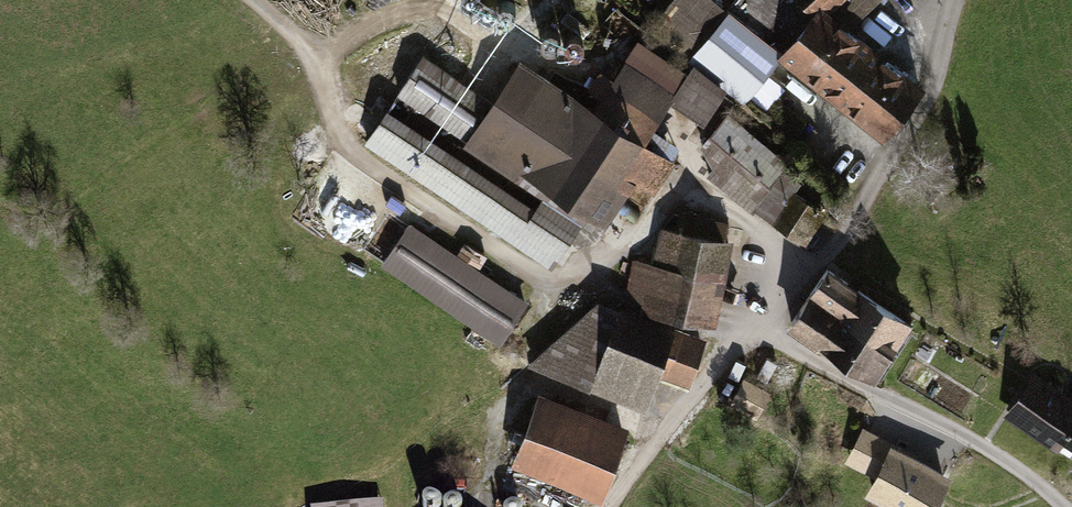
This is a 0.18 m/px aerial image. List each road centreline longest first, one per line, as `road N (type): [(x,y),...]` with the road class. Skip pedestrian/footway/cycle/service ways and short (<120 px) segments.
road 1 (track): [(1062,506),(1033,479),(772,335),(822,259),(683,183),(625,272),(568,290),(336,137),(315,55),(248,0)]
road 2 (track): [(822,259),(924,104),(951,0)]
road 3 (track): [(674,417),(568,387),(528,387),(486,506)]
road 4 (track): [(609,506),(674,417),(772,335)]

